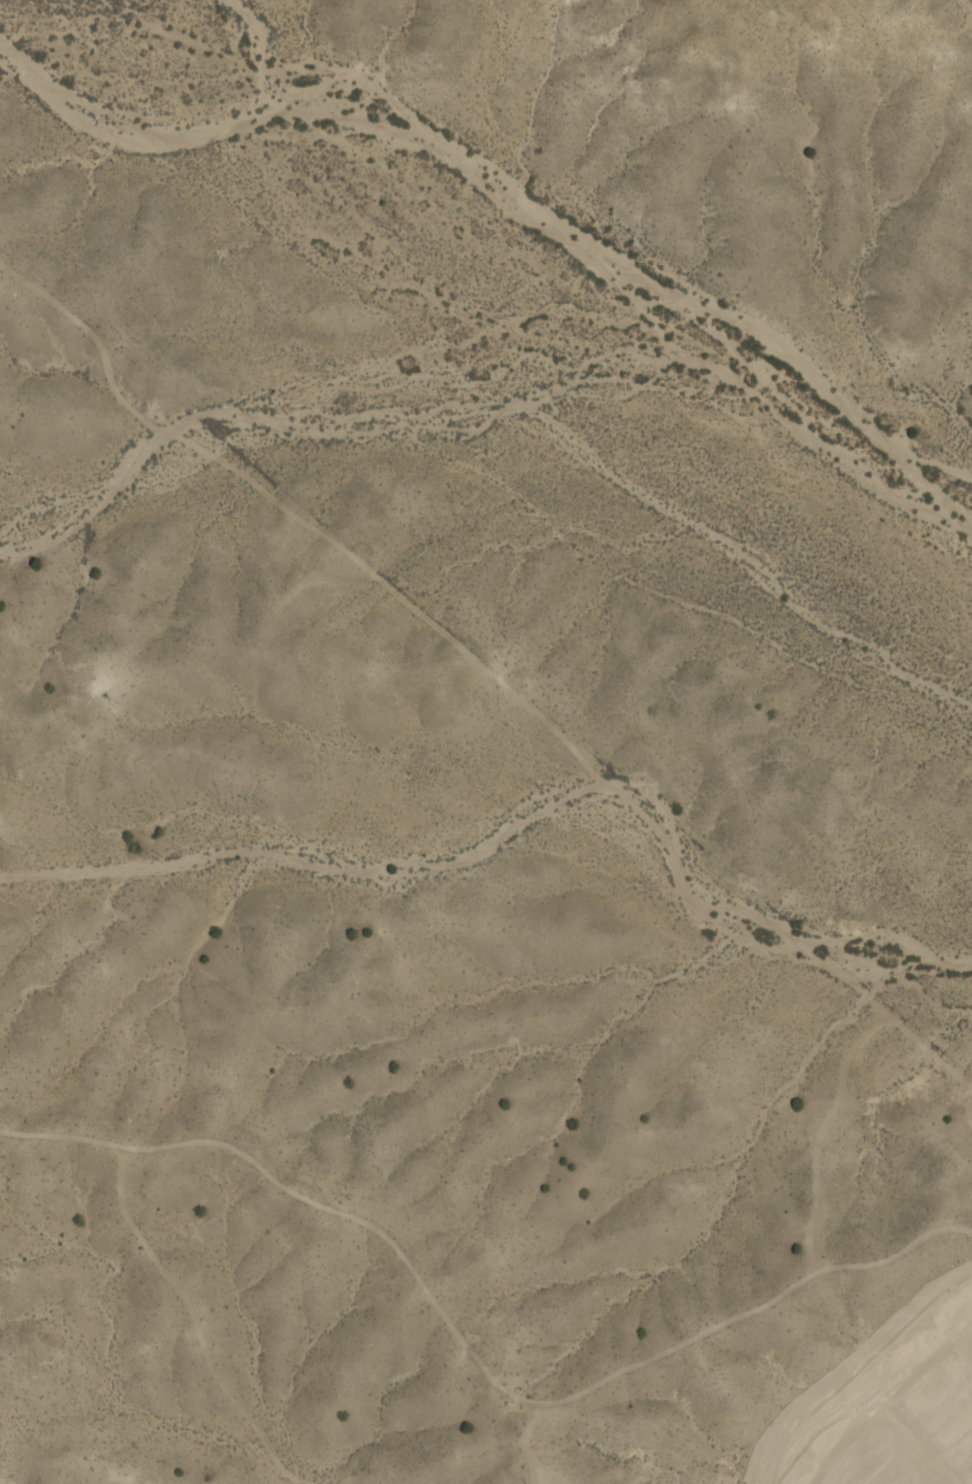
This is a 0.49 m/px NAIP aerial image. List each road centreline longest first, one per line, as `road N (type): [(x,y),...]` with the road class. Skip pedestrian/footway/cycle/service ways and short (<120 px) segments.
road 1 (residential): [(790,1483),(939,1326),(971,1309)]

